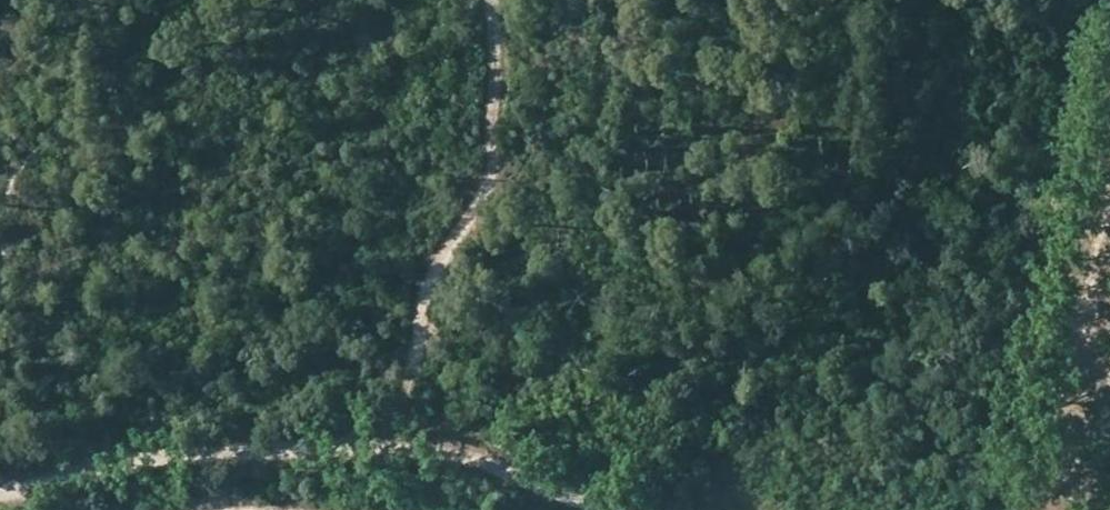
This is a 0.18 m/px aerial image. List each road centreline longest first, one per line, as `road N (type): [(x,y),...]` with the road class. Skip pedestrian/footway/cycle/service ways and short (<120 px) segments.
road 1 (track): [(600,509),(451,456),(136,461),(51,495),(0,500)]
road 2 (track): [(414,462),(406,412),(489,216),(496,0)]
road 3 (track): [(1074,509),(1109,285)]

